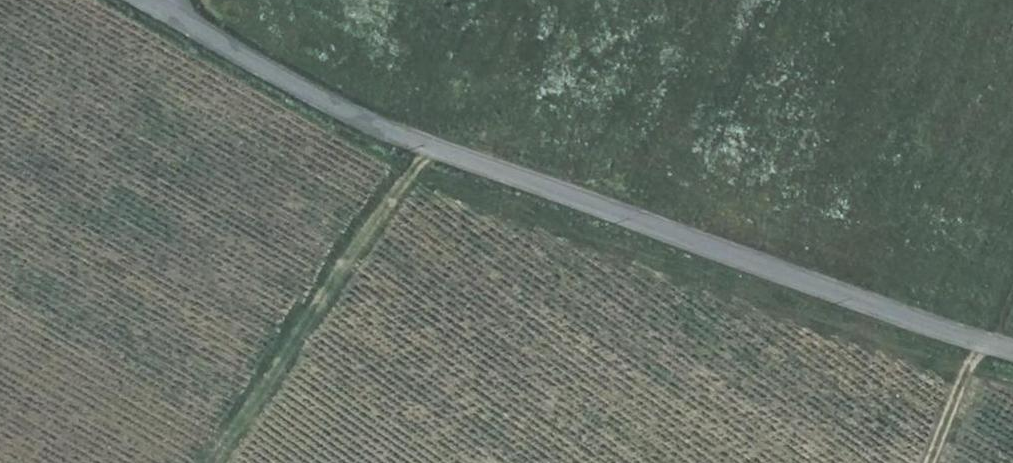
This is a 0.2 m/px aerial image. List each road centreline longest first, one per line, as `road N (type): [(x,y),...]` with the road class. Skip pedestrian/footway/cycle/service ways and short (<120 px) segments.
road 1 (unclassified): [(151,0),(357,114),(1012,348)]
road 2 (track): [(419,139),(409,173),(211,462)]
road 3 (track): [(984,338),(931,462)]

